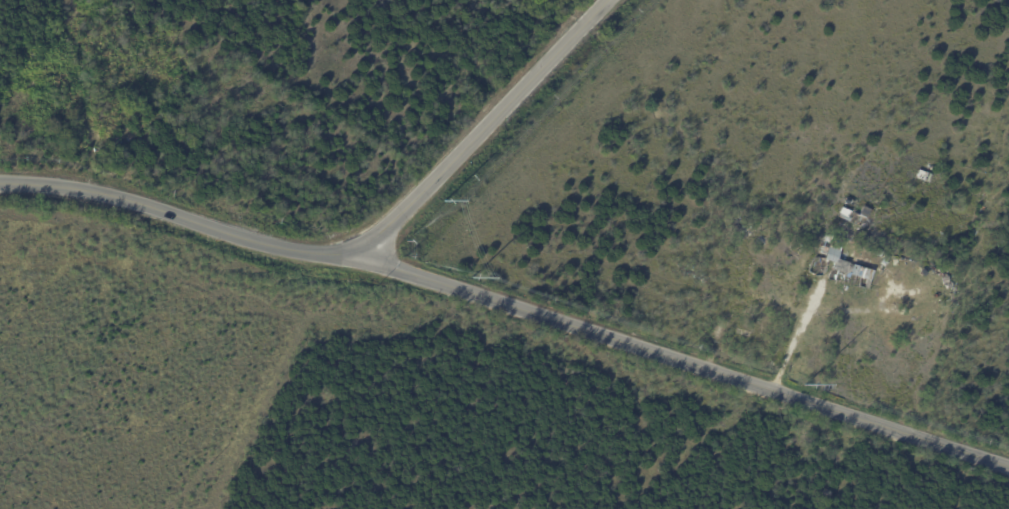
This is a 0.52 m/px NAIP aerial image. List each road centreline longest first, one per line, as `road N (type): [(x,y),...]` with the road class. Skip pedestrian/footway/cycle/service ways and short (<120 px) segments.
road 1 (tertiary): [(0,184),(95,191),(255,240),(354,258),(1008,470)]
road 2 (tertiary): [(354,258),(603,0)]

